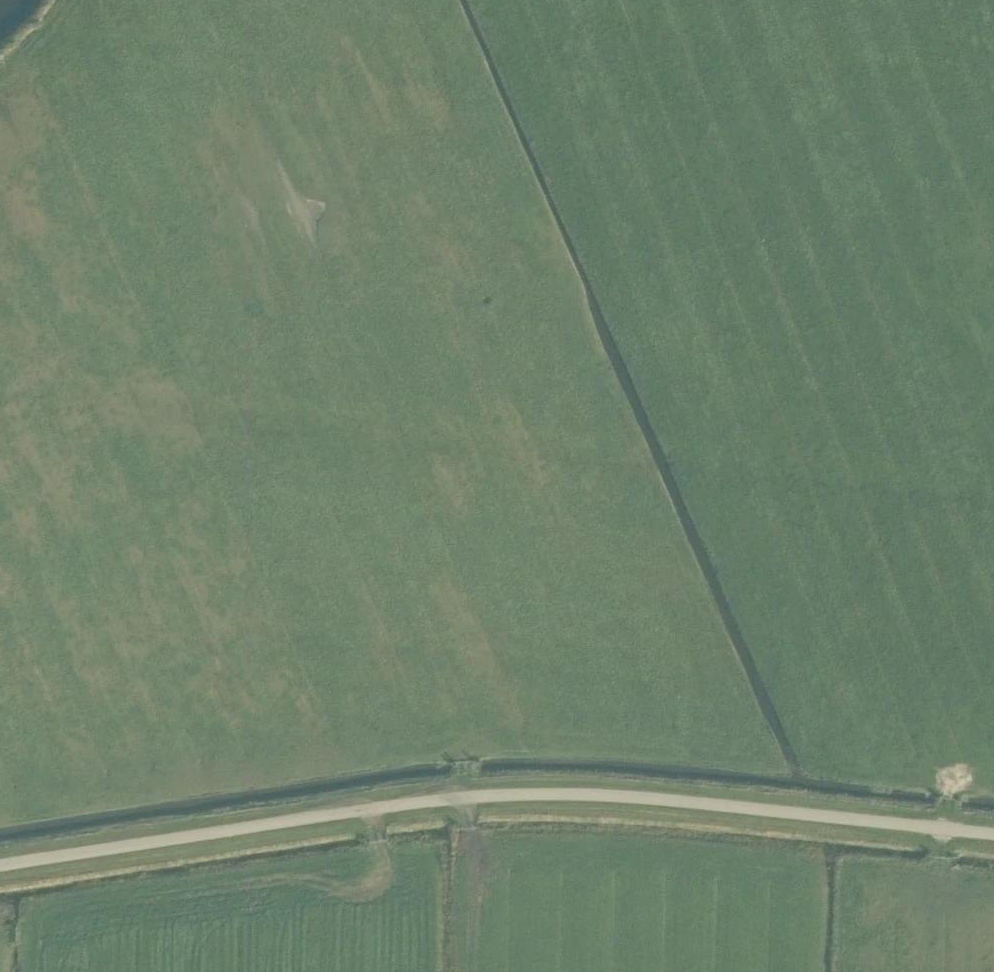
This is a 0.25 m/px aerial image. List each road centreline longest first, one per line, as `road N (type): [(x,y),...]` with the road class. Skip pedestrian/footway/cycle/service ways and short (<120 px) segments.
road 1 (unclassified): [(993,835),(614,794),(454,797),(0,866)]

